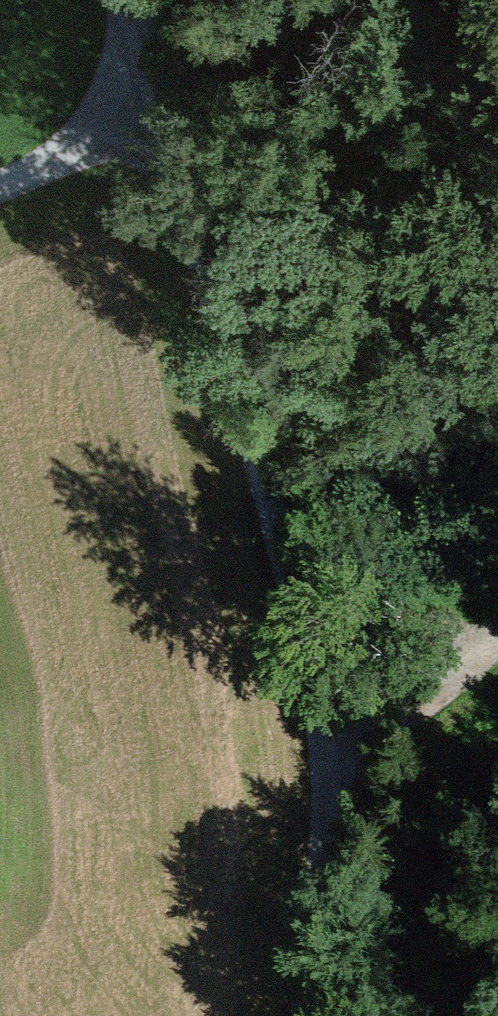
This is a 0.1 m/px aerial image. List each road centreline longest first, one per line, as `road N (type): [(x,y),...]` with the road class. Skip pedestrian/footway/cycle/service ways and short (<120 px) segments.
road 1 (unclassified): [(0,189),(147,118),(308,670),(325,822),(302,1015)]
road 2 (track): [(316,742),(497,656)]
road 3 (track): [(118,0),(147,118)]

